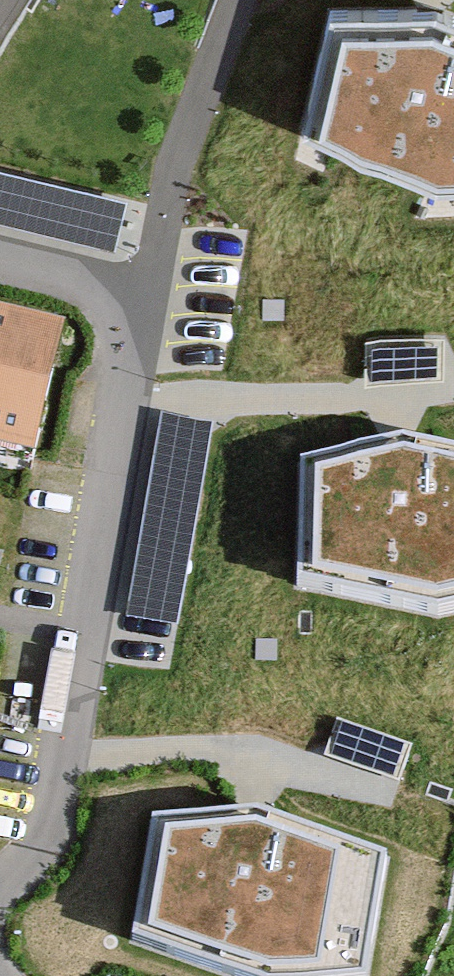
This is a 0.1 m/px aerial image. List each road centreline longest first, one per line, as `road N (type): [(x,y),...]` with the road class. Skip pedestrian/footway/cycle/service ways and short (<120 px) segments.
road 1 (residential): [(0,261),(141,293),(62,760),(32,856),(0,884)]

